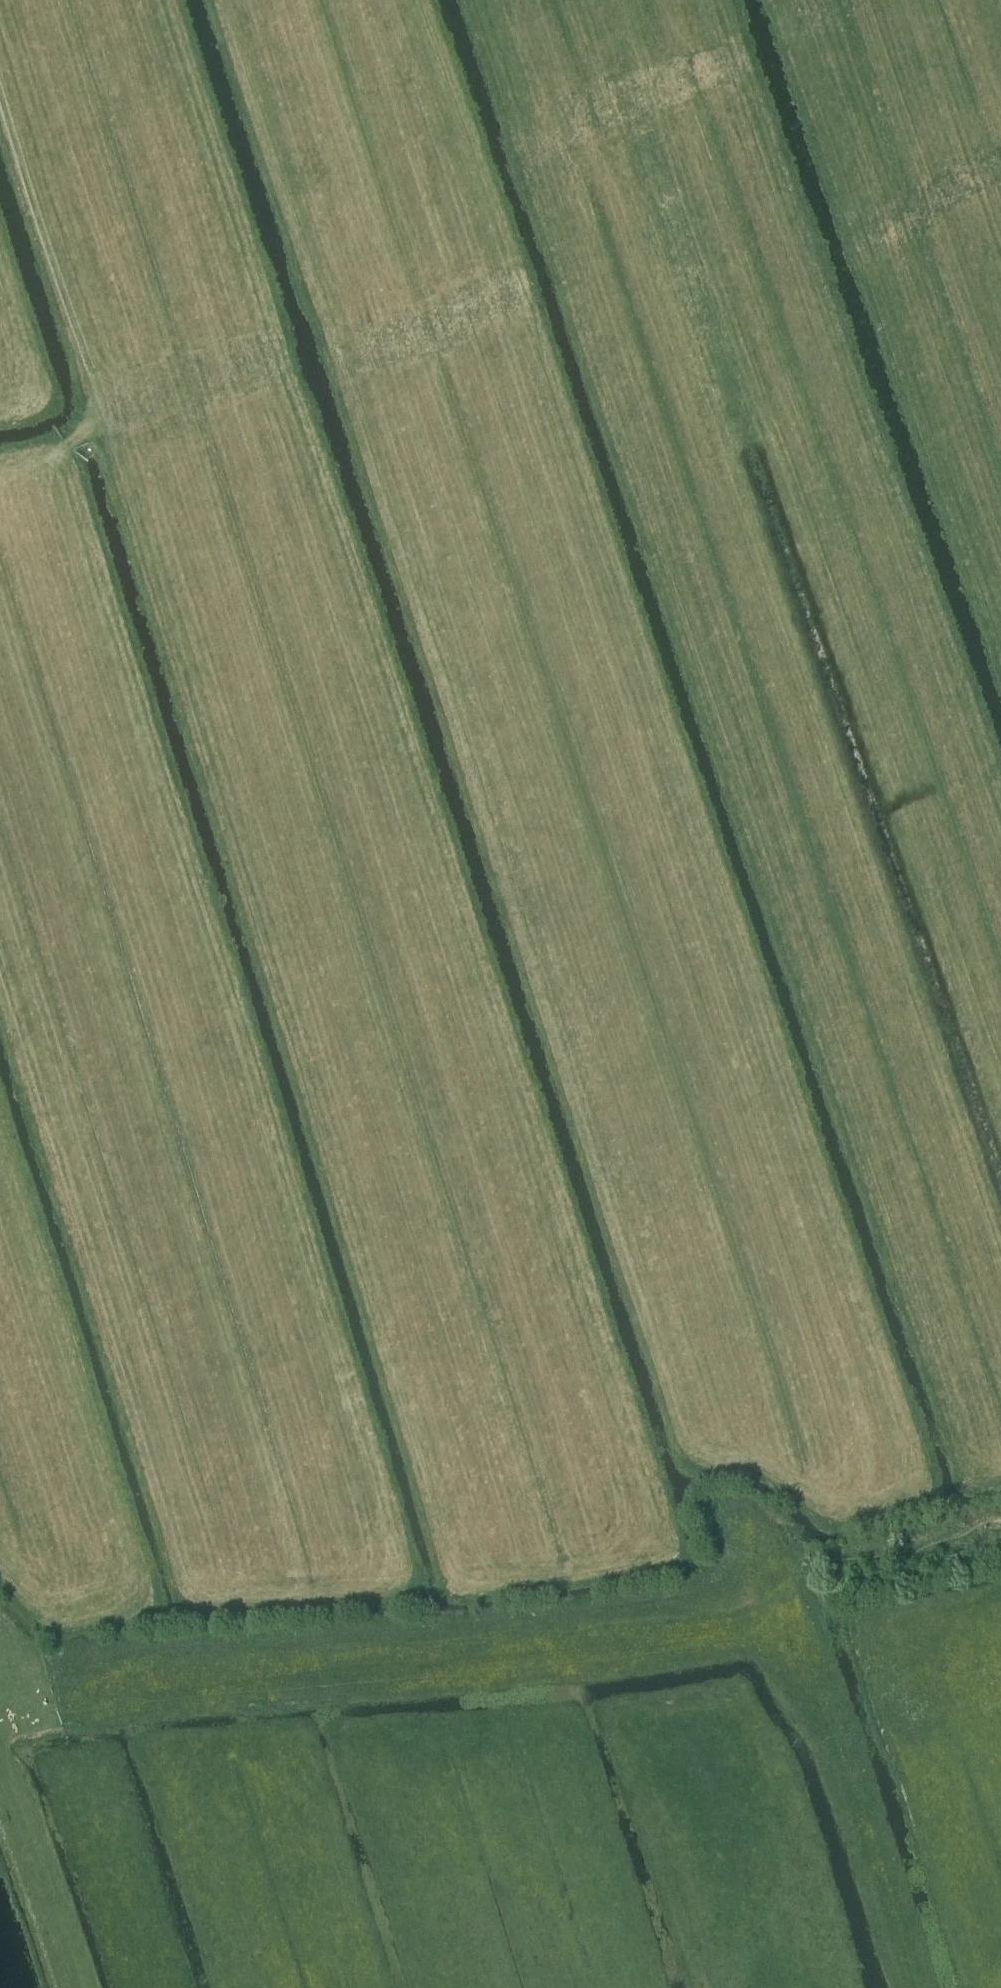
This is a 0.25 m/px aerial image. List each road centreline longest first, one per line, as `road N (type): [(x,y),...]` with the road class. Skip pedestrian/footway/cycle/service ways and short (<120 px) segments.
road 1 (track): [(913,1987),(795,1636),(757,1598)]
road 2 (track): [(92,376),(0,87)]

